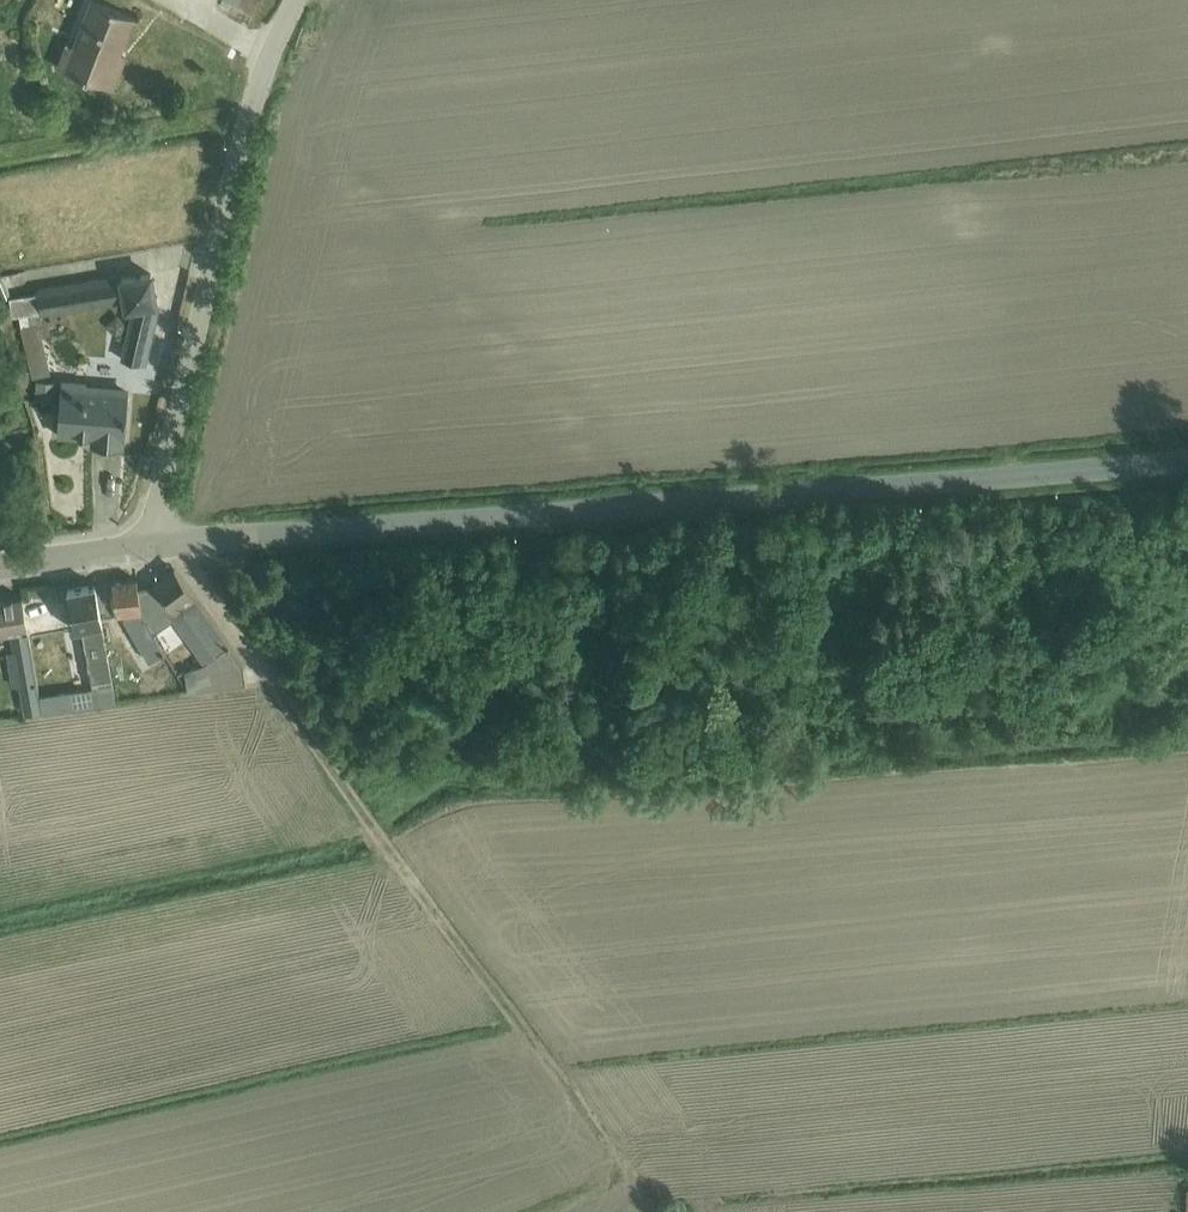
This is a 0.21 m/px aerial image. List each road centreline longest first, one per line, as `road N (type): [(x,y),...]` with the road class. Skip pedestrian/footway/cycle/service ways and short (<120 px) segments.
road 1 (tertiary): [(1187,461),(155,551)]
road 2 (unclassified): [(295,0),(244,132),(155,551)]
road 3 (tertiary): [(155,551),(0,568)]

